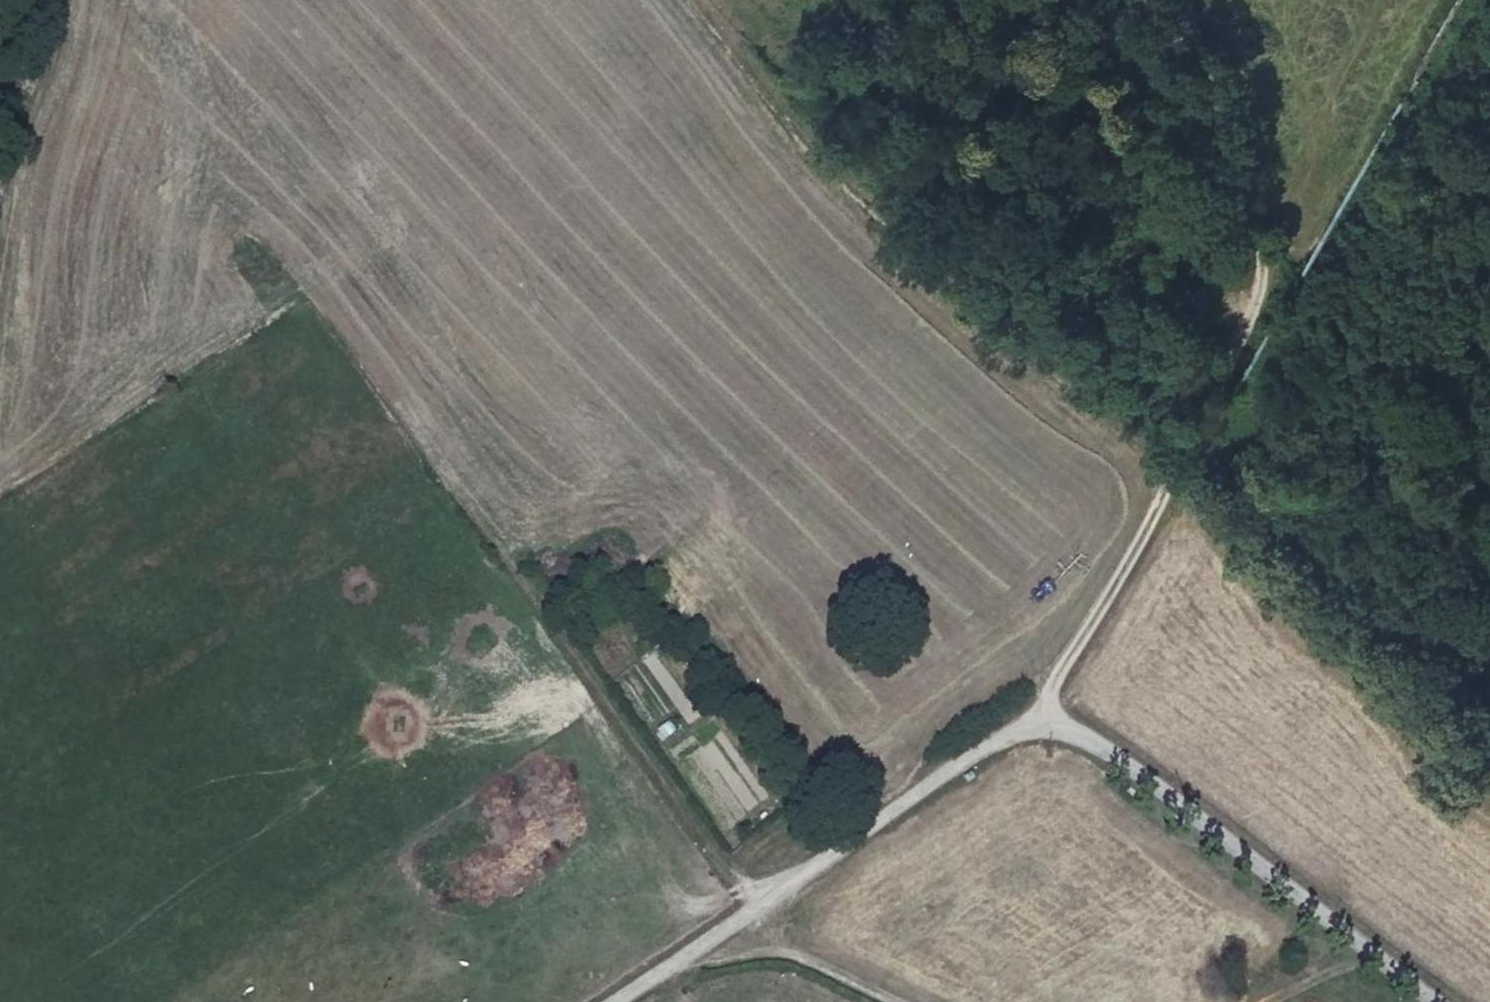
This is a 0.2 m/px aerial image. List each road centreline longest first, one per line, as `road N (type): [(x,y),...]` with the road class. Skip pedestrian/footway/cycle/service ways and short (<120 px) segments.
road 1 (unclassified): [(610,1001),(994,733),(1042,724),(1087,736),(1421,1001)]
road 2 (track): [(1184,0),(1187,34),(1258,248),(1252,308),(1209,407),(1046,688),(1042,724)]

